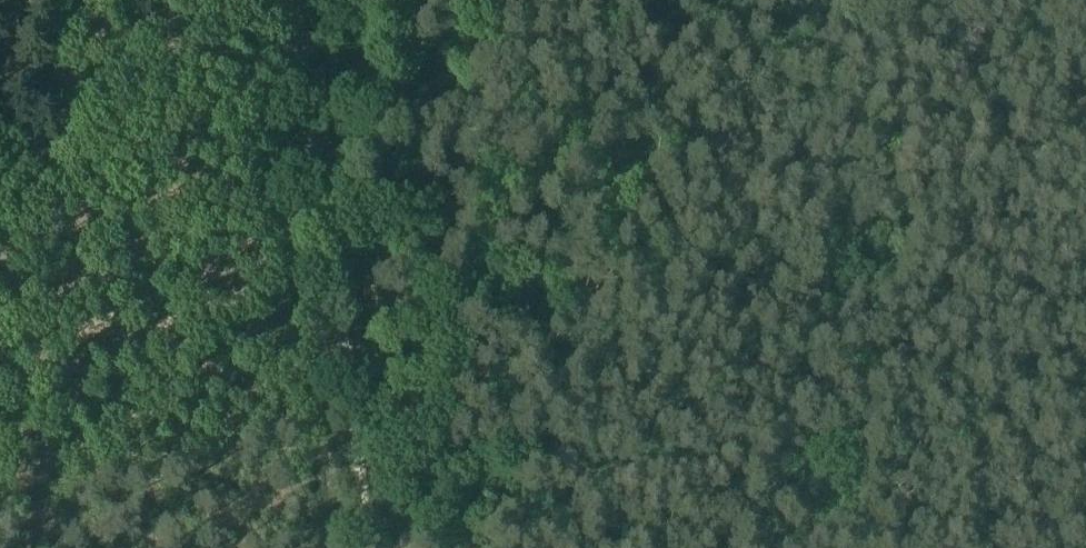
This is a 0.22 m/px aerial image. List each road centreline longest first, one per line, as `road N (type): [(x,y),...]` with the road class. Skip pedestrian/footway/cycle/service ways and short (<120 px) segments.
road 1 (track): [(291,0),(373,547)]

